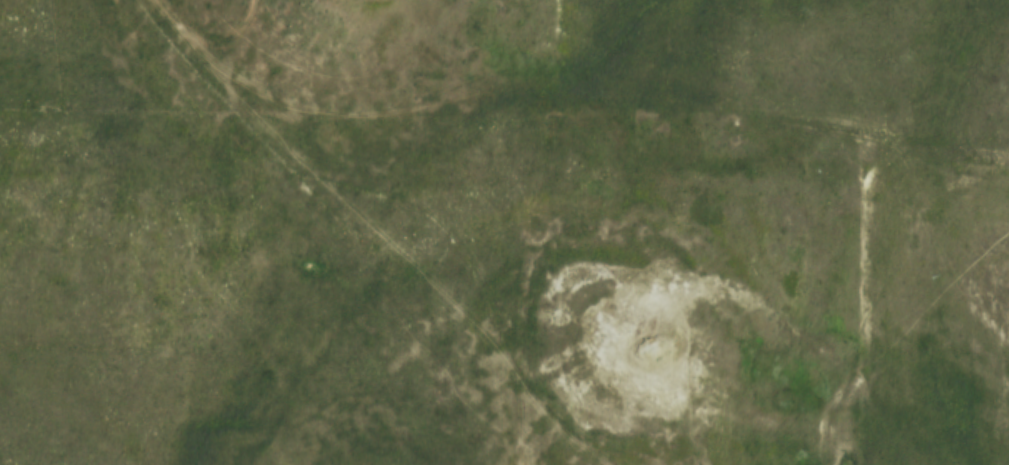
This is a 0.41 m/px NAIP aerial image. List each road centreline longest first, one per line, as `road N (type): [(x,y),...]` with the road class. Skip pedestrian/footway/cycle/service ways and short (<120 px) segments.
road 1 (track): [(1008,170),(728,124),(592,112),(496,87),(400,113),(303,110),(247,87),(157,0)]
road 2 (track): [(527,464),(529,254),(514,217),(407,140),(349,116)]

